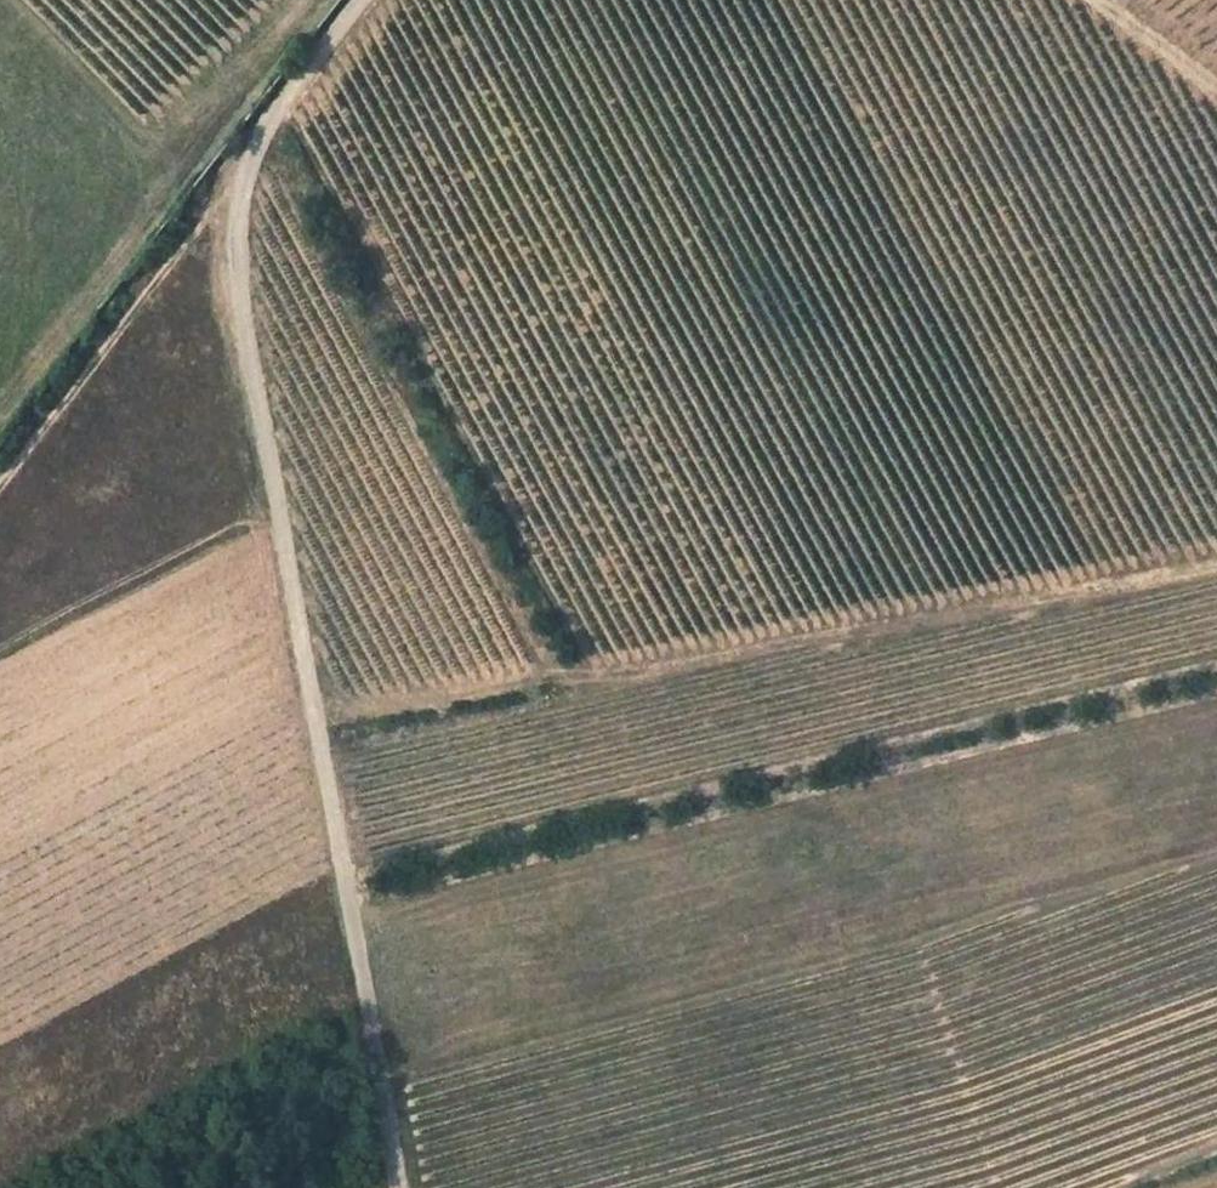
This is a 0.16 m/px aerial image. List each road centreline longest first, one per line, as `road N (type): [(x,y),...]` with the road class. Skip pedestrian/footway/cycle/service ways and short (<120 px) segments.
road 1 (residential): [(397,1187),(242,316),(237,217),(267,126),(365,0)]
road 2 (track): [(1216,83),(1092,0)]

